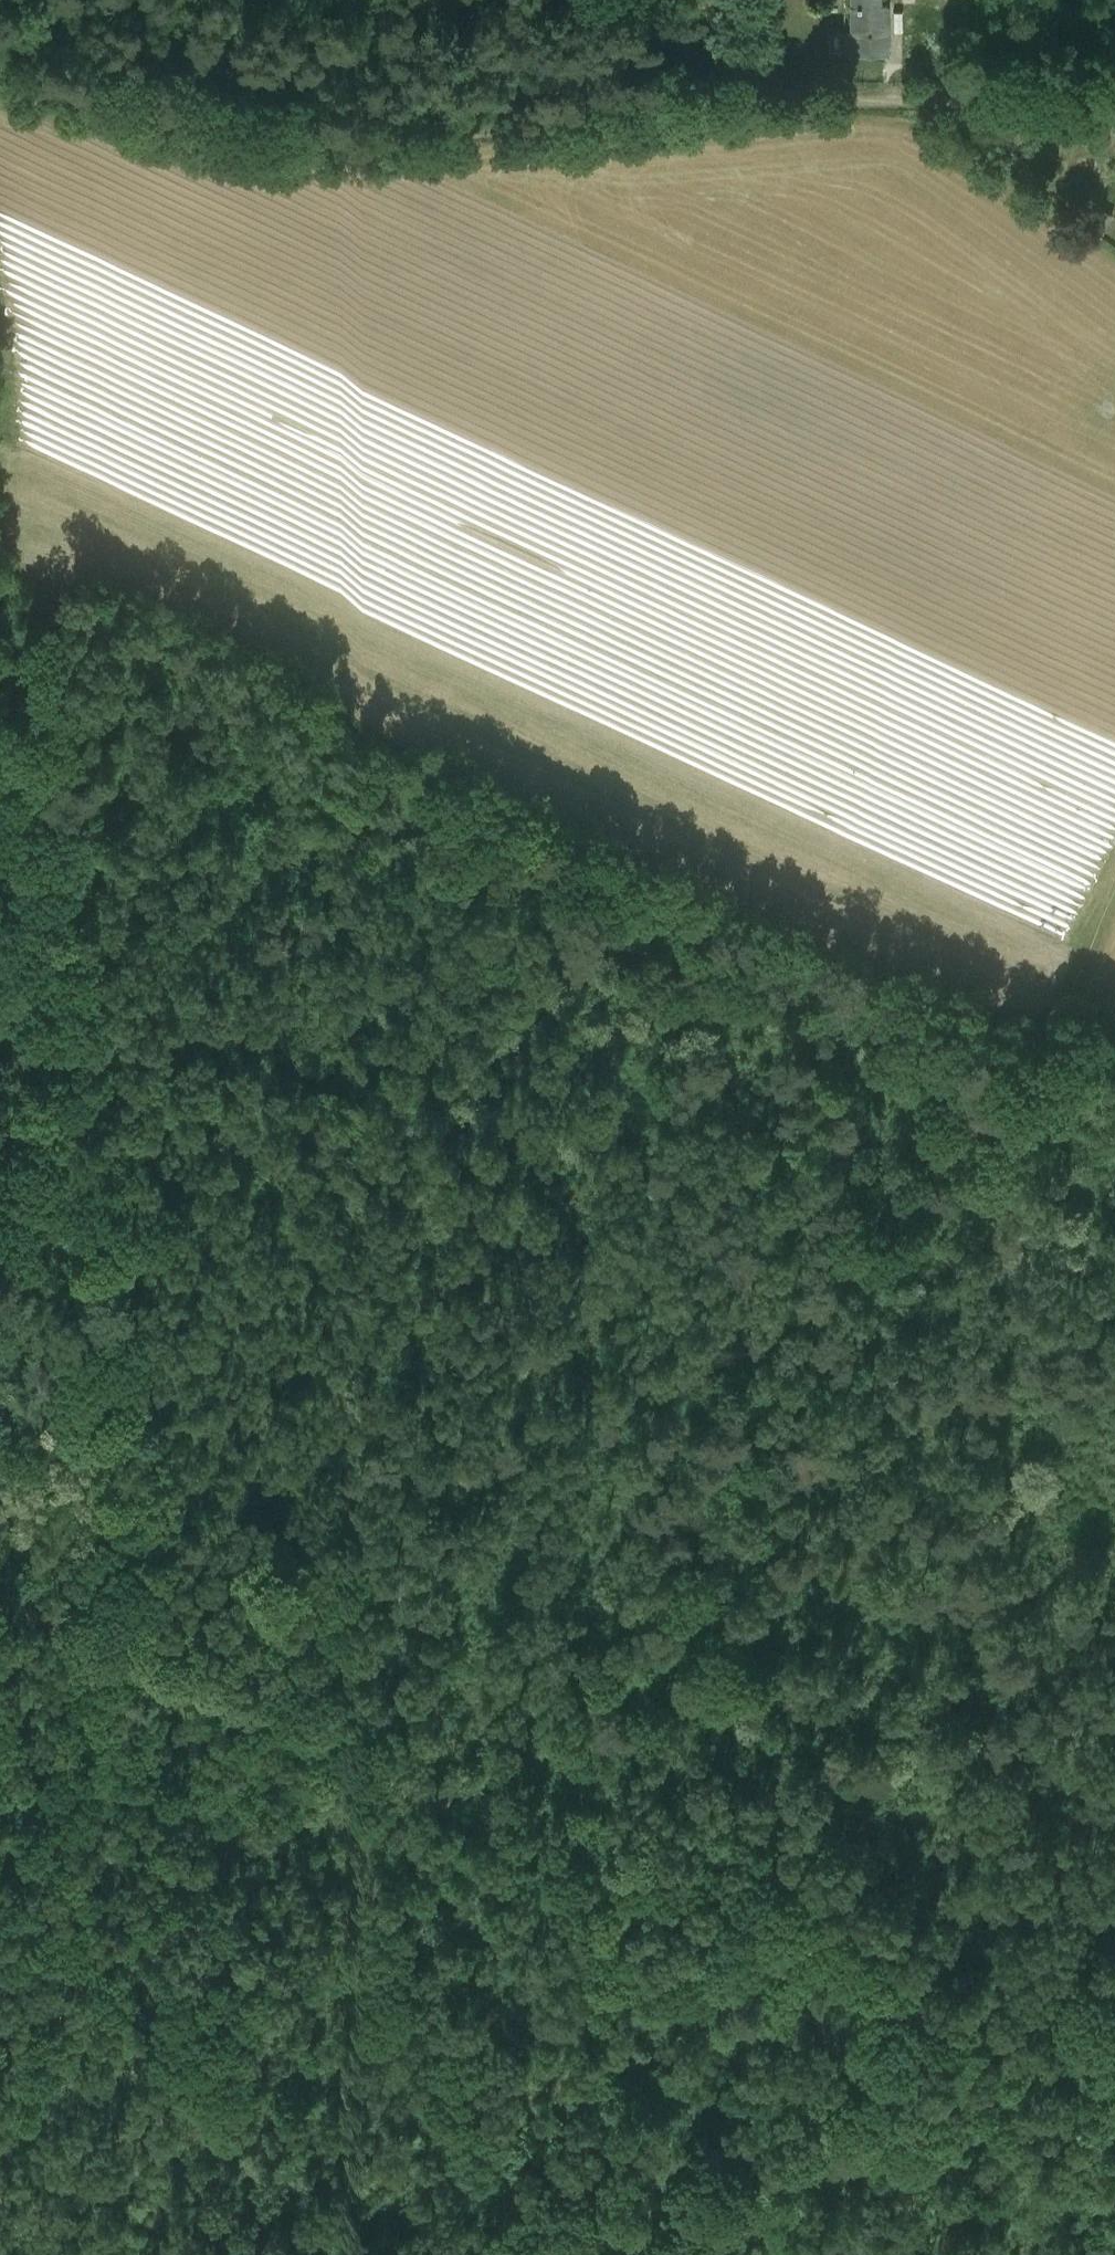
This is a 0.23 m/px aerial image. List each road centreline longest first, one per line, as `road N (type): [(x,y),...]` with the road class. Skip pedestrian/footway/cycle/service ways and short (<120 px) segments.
road 1 (track): [(0,1593),(670,1894),(1114,2082)]
road 2 (track): [(465,2254),(662,2195)]
road 3 (track): [(1058,1004),(1114,881)]

